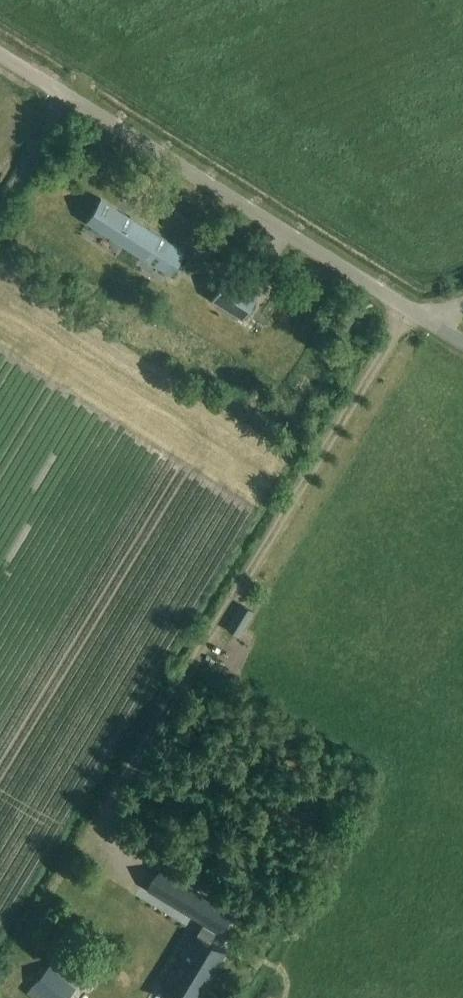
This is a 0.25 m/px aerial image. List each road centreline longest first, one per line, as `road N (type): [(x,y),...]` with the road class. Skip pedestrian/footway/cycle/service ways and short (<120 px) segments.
road 1 (track): [(408,309),(56,882)]
road 2 (unclassified): [(462,343),(0,53)]
road 3 (track): [(71,98),(0,211)]

